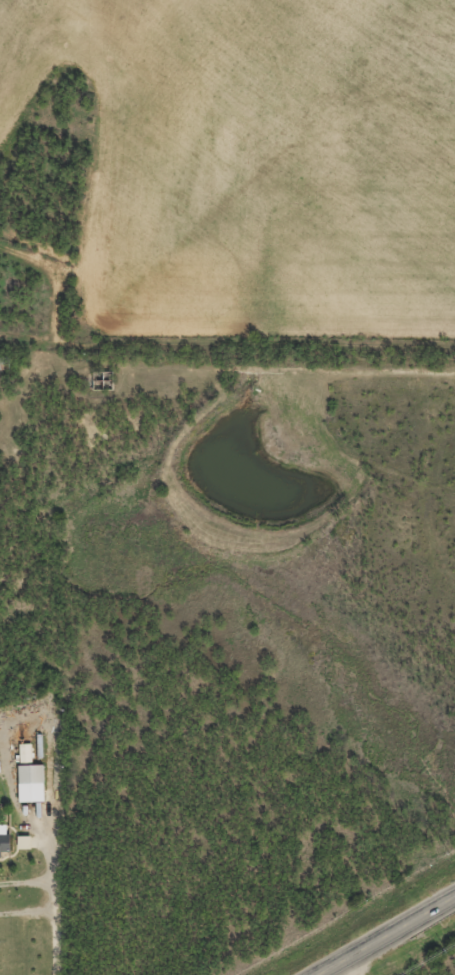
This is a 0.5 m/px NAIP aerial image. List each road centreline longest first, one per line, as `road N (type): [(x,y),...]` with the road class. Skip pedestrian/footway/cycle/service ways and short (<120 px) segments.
road 1 (primary): [(322,974),(454,900)]

